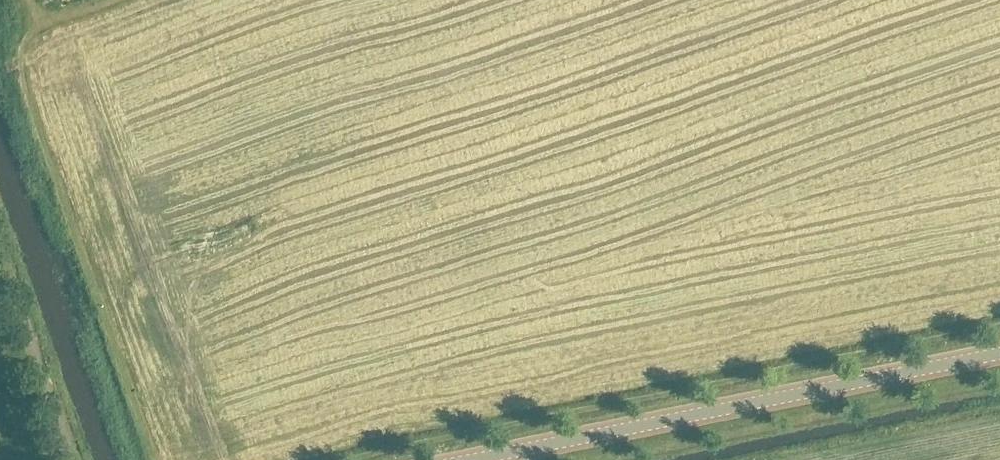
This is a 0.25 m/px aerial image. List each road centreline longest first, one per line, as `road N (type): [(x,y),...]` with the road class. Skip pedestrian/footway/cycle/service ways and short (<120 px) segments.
road 1 (tertiary): [(480,459),(999,355)]
road 2 (unclassified): [(69,459),(0,265)]

